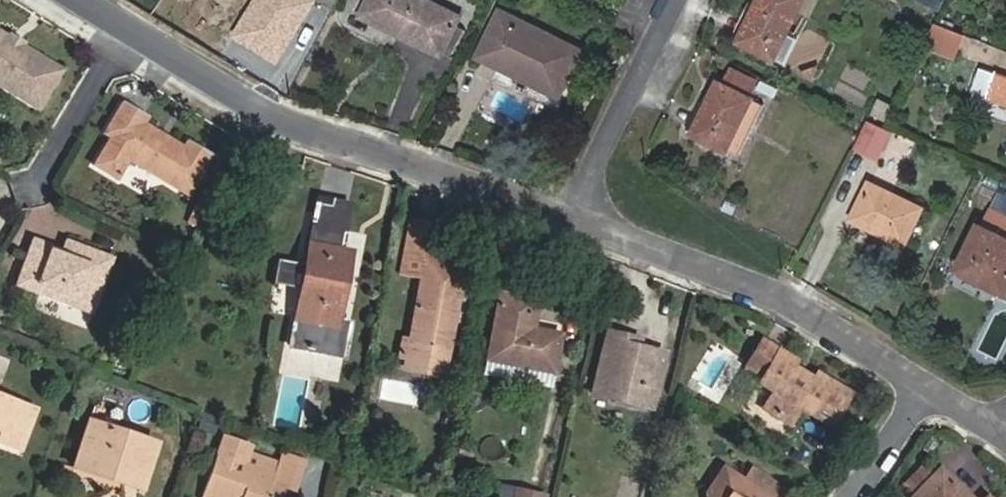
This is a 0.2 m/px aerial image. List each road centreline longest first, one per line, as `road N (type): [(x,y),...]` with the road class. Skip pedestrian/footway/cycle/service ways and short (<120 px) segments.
road 1 (residential): [(96,0),(288,111),(567,213)]
road 2 (residential): [(567,213),(798,298),(930,388)]
road 3 (residential): [(675,0),(567,213)]
road 4 (residential): [(930,388),(857,496)]

